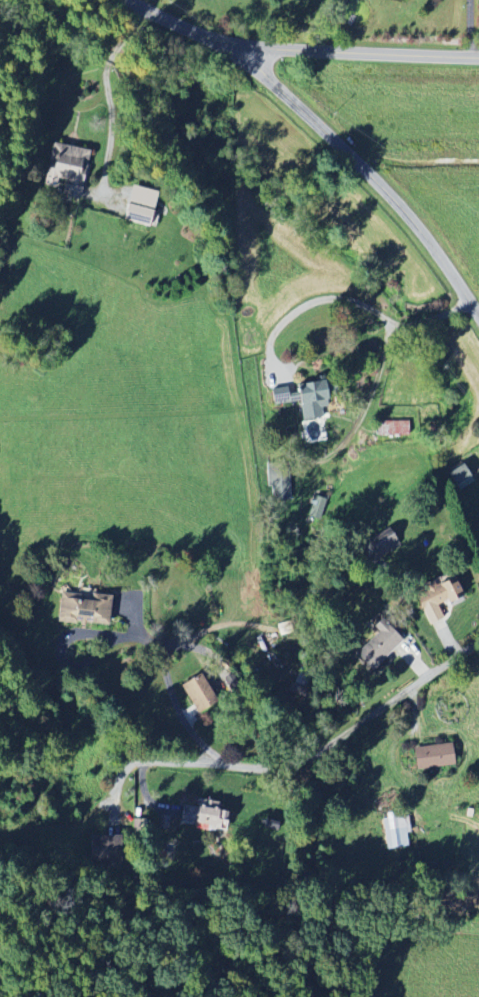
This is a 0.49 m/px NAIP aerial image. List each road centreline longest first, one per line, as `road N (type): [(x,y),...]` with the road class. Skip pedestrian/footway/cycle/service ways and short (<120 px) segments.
road 1 (residential): [(113,783),(132,755),(240,764),(301,758),(350,735),(478,643)]
road 2 (residential): [(478,311),(379,178),(219,41)]
road 3 (residential): [(478,62),(200,38),(124,0)]

